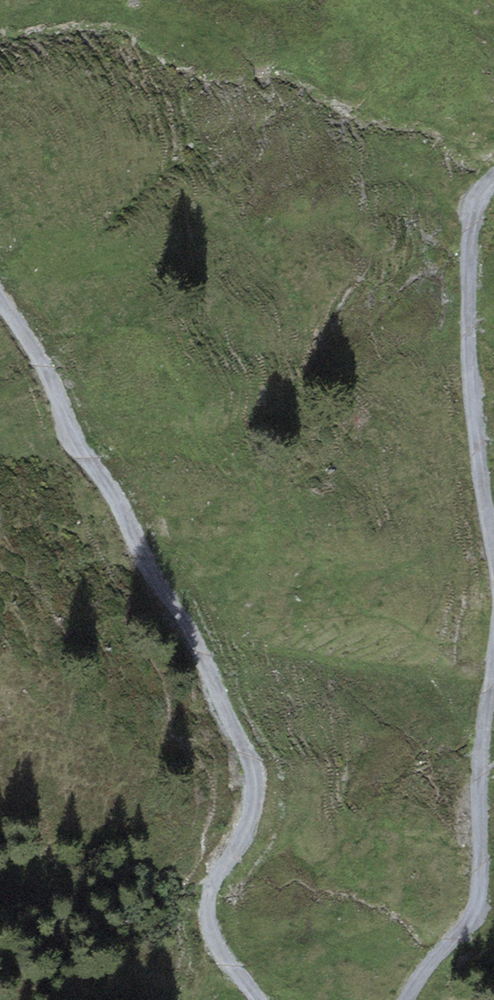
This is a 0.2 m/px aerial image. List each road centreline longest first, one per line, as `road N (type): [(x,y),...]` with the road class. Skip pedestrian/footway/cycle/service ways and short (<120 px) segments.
road 1 (track): [(247,999),(216,965),(214,871),(259,802),(247,753),(0,288)]
road 2 (track): [(493,179),(482,192),(474,263),(474,442),(493,556)]
road 3 (track): [(493,676),(480,891),(413,999)]

